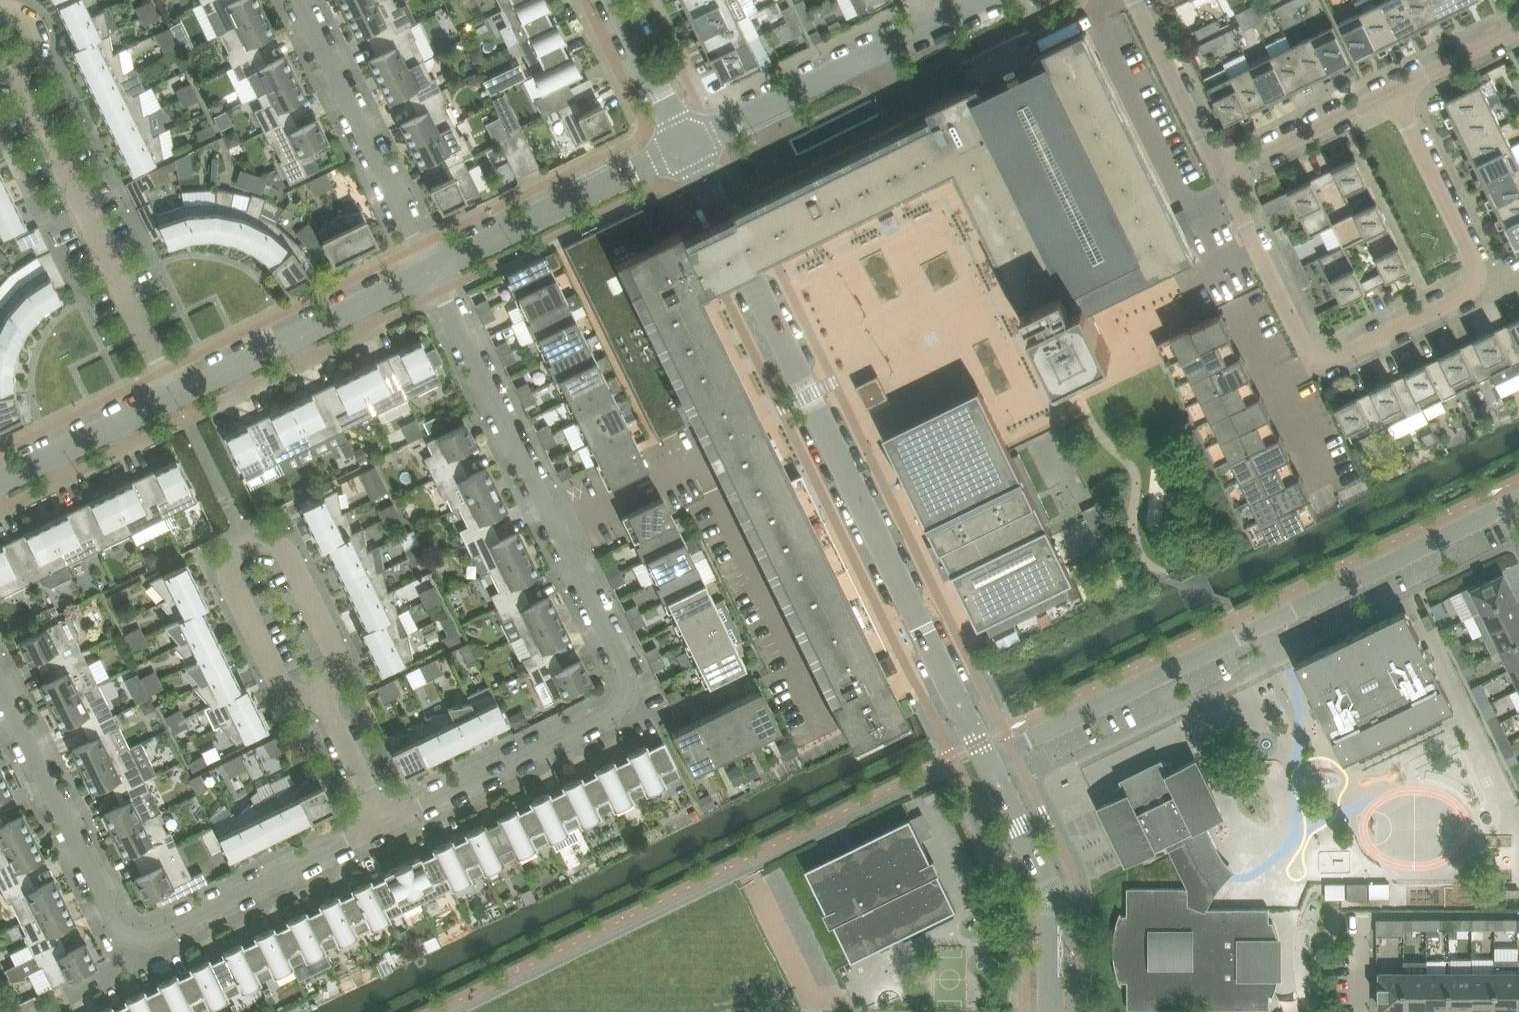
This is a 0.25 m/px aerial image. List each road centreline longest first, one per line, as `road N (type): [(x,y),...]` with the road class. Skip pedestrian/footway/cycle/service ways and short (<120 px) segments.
road 1 (residential): [(435,270),(629,692),(624,702),(384,826)]
road 2 (tertiary): [(989,763),(687,147)]
road 3 (residential): [(989,763),(1518,502)]
road 4 (residential): [(384,826),(138,941),(122,935),(0,684)]
road 5 (residential): [(320,699),(334,682),(334,650),(290,559),(258,543),(231,565),(231,587),(275,679),(308,700)]
road 6 (residential): [(1318,358),(1334,359),(1465,297),(1475,280),(1475,263),(1392,92)]
road 7 (residential): [(173,398),(19,76)]
road 8 (residential): [(435,270),(300,0)]
road 9 (residential): [(687,147),(957,15)]
road 10 (tertiary): [(173,398),(435,270)]
road 11 (tertiary): [(435,270),(687,147)]
road 12 (tertiary): [(1053,1011),(1053,898),(989,763)]
road 13 (residential): [(1318,358),(1304,346),(1221,175)]
road 14 (residential): [(1221,175),(1137,0)]
road 15 (tertiary): [(0,482),(173,398)]
road 16 (residential): [(1221,175),(1392,92)]
road 17 (tertiary): [(615,0),(687,147)]
road 18 (residential): [(384,826),(320,699)]
road 19 (residential): [(1392,92),(1518,30)]

